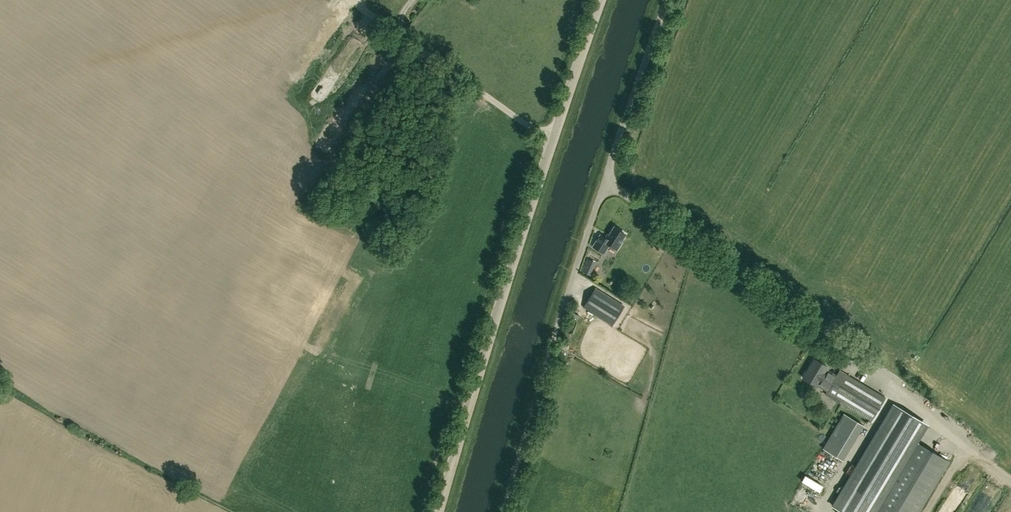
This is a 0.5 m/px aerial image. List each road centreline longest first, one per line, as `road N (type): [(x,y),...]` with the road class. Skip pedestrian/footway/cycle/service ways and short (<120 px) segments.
road 1 (unclassified): [(505,511),(590,227),(671,0)]
road 2 (tertiary): [(442,511),(551,143),(602,0)]

